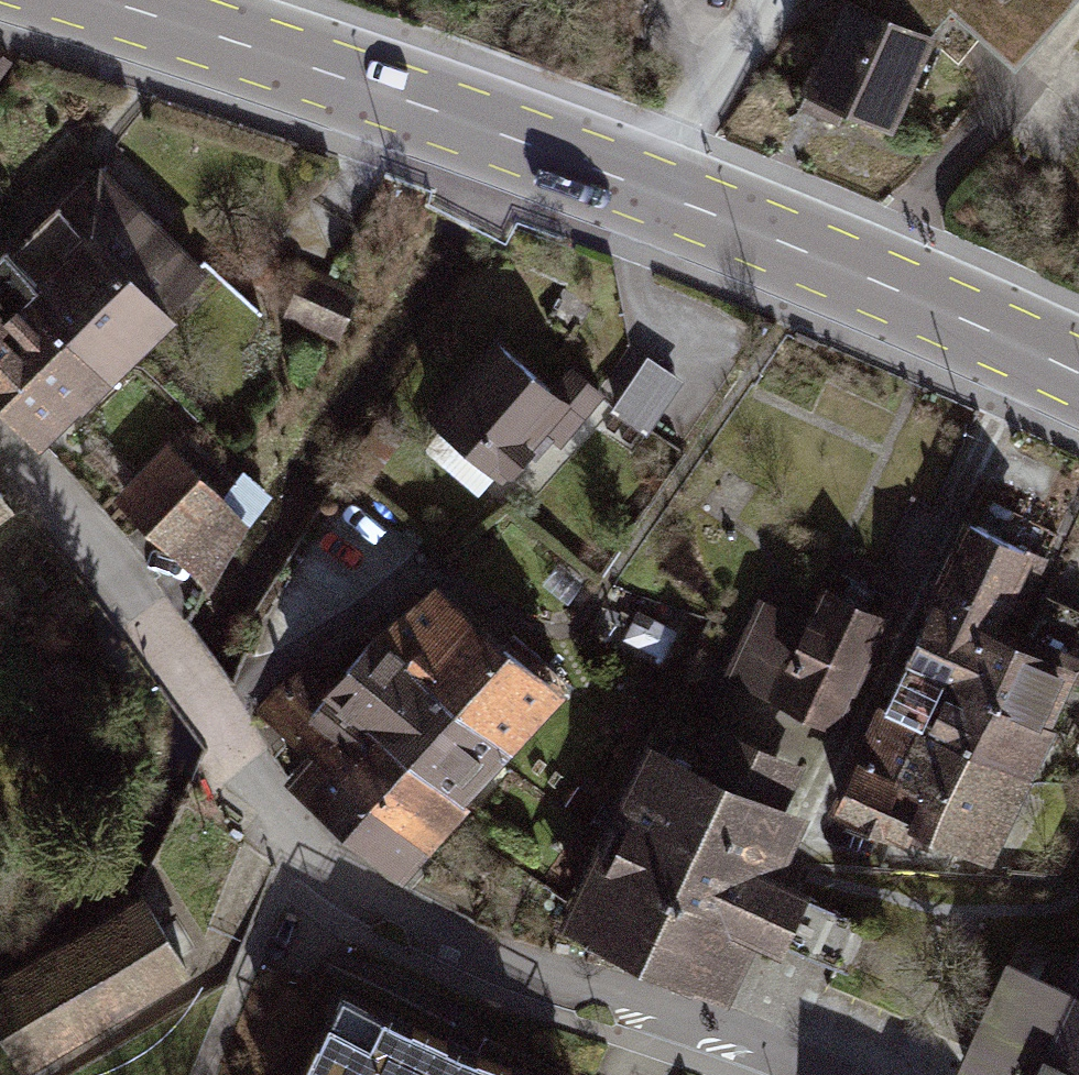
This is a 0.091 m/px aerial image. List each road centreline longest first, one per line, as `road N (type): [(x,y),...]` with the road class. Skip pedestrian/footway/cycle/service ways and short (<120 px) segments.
road 1 (primary): [(110,0),(567,153),(1078,372)]
road 2 (residential): [(830,1074),(738,1036),(476,953),(299,839),(220,719)]
road 3 (residential): [(165,647),(0,453)]

